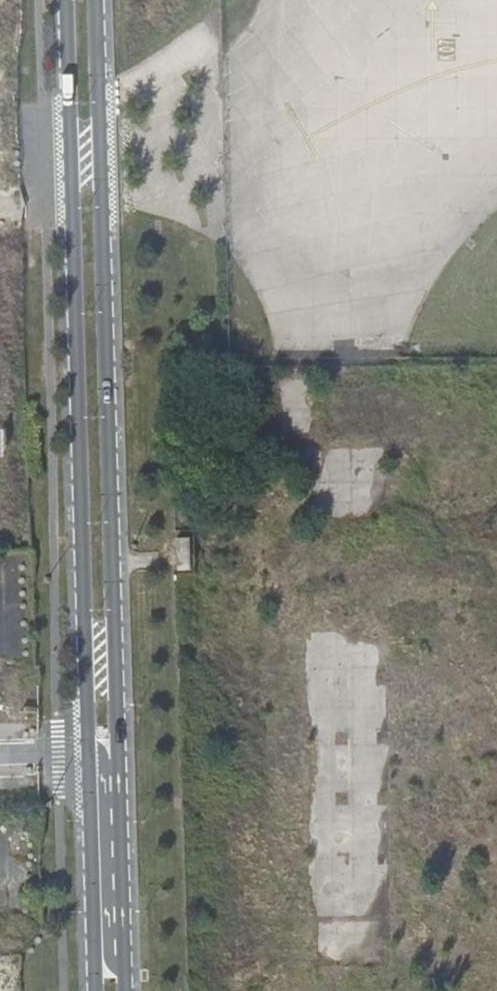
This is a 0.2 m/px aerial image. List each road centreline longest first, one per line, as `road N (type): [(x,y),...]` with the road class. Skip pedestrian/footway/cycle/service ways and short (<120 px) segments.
road 1 (tertiary): [(66,0),(89,751),(106,774)]
road 2 (tertiary): [(106,774),(117,749),(95,0)]
road 3 (tertiary): [(109,938),(106,774)]

